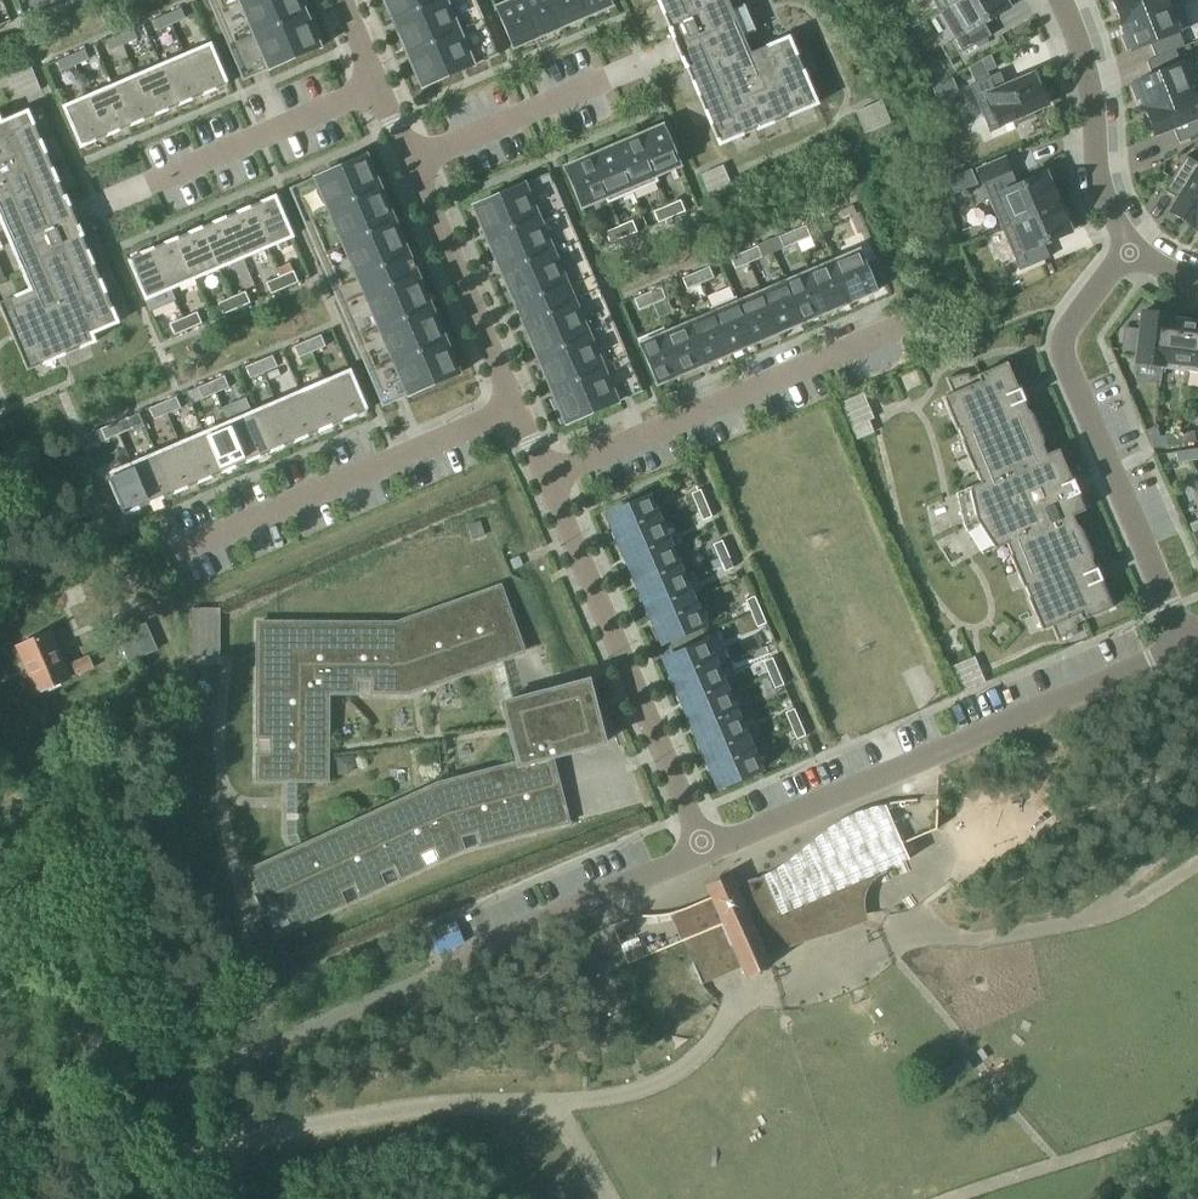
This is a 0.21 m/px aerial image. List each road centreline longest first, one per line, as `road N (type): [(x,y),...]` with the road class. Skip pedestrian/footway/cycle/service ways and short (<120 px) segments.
road 1 (residential): [(705,853),(1187,647)]
road 2 (residential): [(1131,249),(1066,326),(1063,352),(1187,647)]
road 3 (residential): [(705,853),(545,478)]
road 4 (residential): [(906,323),(545,478)]
road 5 (residential): [(169,557),(516,409)]
road 6 (residential): [(436,967),(705,853)]
road 7 (residential): [(516,409),(411,163)]
road 8 (residential): [(1131,249),(1102,189),(1089,84),(1061,0)]
road 9 (residential): [(148,184),(378,86)]
road 10 (residential): [(411,163),(608,79)]

